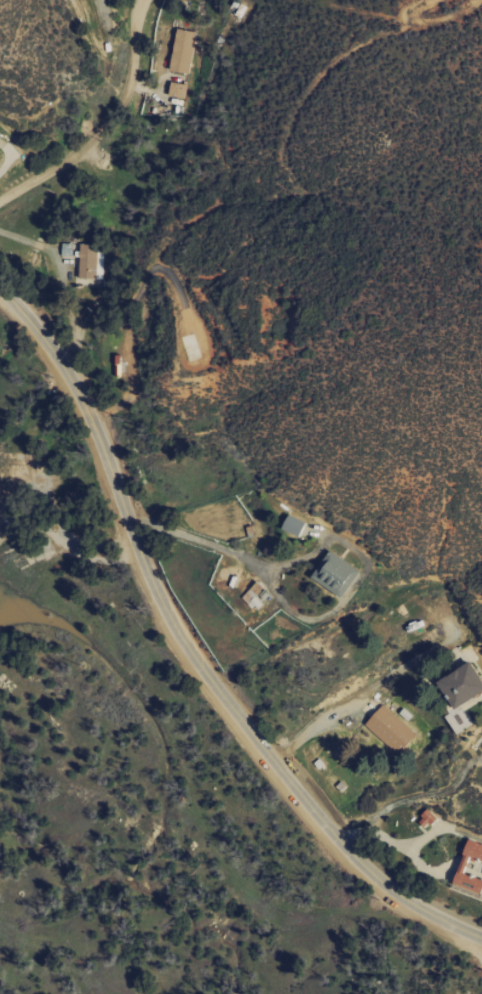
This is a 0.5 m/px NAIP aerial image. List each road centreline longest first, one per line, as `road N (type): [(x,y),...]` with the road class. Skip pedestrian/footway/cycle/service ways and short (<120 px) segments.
road 1 (tertiary): [(481,939),(368,872),(194,660),(144,571),(95,432),(63,370),(0,291)]
road 2 (residential): [(0,200),(86,150),(124,94),(138,0)]

